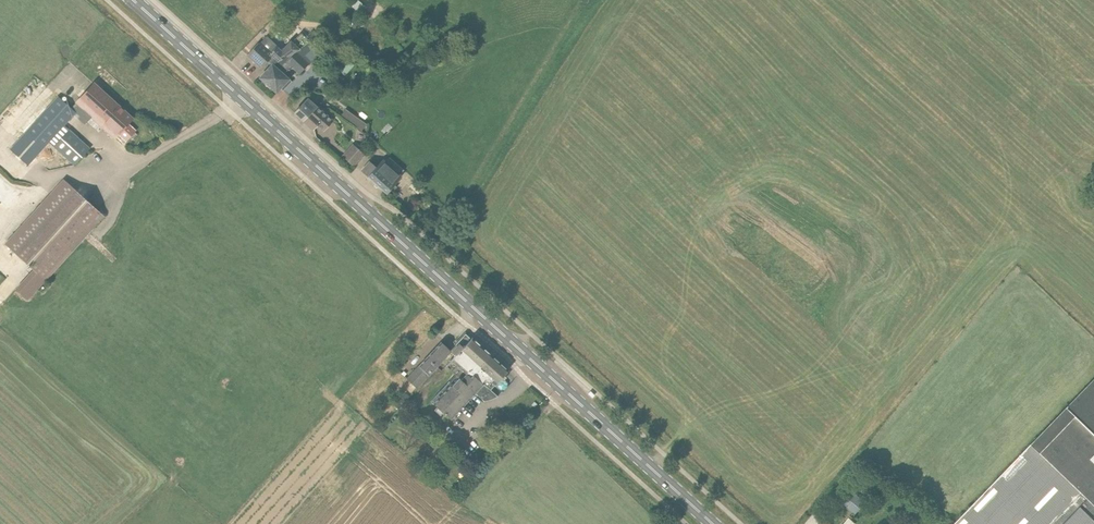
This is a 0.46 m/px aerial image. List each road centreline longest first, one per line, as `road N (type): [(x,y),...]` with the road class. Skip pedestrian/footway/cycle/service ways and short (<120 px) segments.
road 1 (primary): [(713,523),(133,0)]

